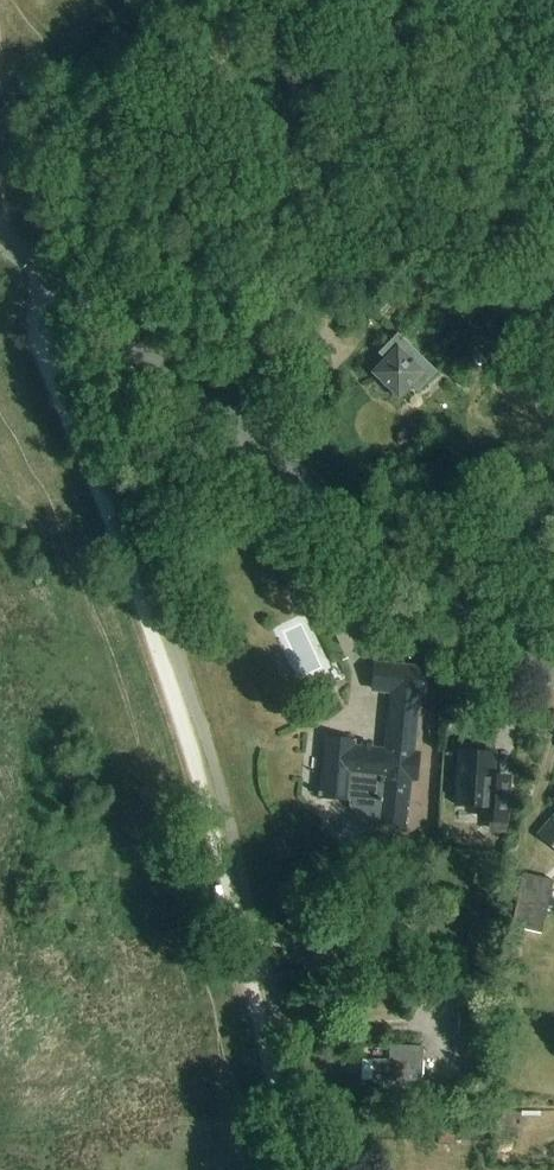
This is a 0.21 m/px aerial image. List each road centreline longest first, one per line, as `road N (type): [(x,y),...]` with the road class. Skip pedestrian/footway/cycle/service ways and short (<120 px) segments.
road 1 (track): [(296,1169),(199,780),(38,337),(36,267)]
road 2 (tertiary): [(553,675),(0,235)]

